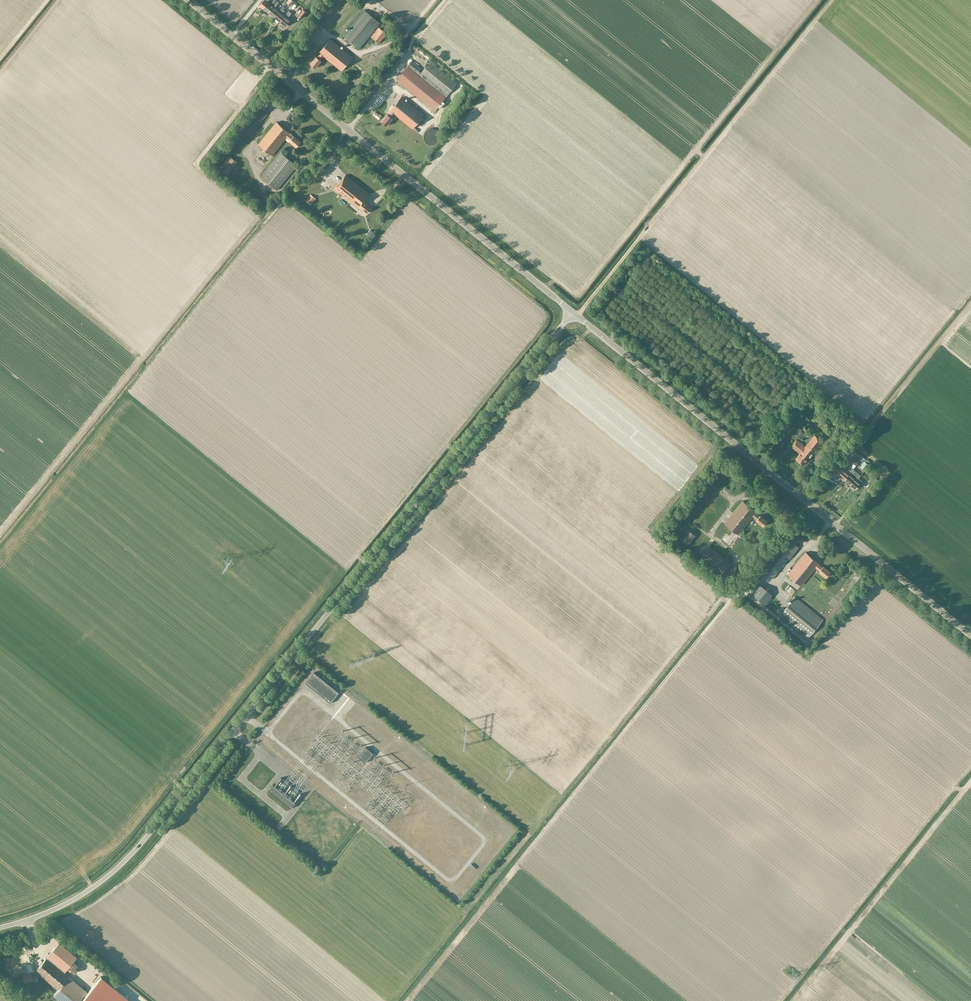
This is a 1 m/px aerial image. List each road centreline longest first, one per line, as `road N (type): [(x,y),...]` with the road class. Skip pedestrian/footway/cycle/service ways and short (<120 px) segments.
road 1 (unclassified): [(0,928),(72,900),(134,852),(572,312)]
road 2 (secondary): [(970,635),(572,312)]
road 3 (secondary): [(572,312),(188,0)]

